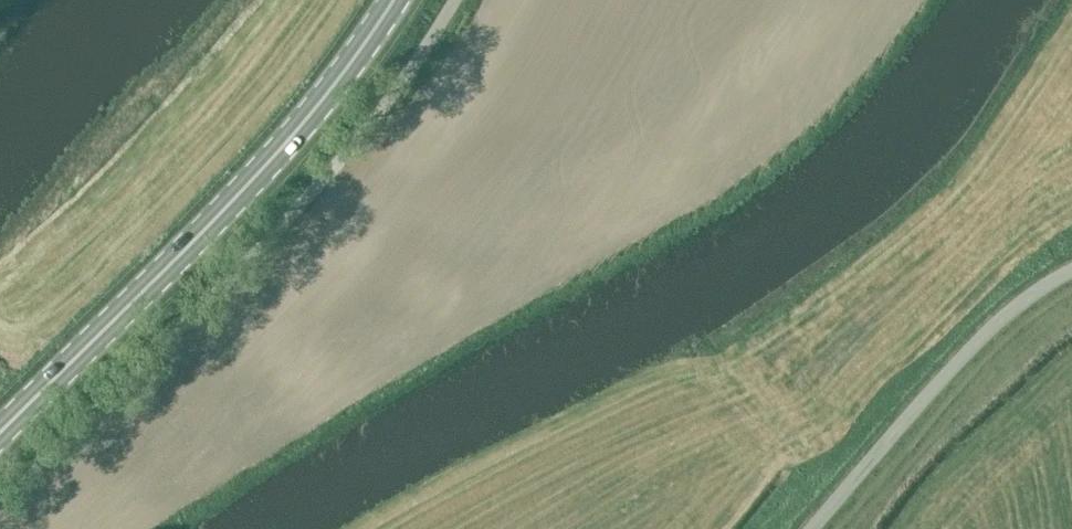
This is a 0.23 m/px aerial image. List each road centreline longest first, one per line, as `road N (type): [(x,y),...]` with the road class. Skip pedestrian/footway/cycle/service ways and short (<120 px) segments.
road 1 (unclassified): [(0,506),(305,199),(387,101),(454,0)]
road 2 (primary): [(0,433),(285,144),(393,0)]
road 3 (unclassified): [(814,528),(973,347),(1071,271)]

